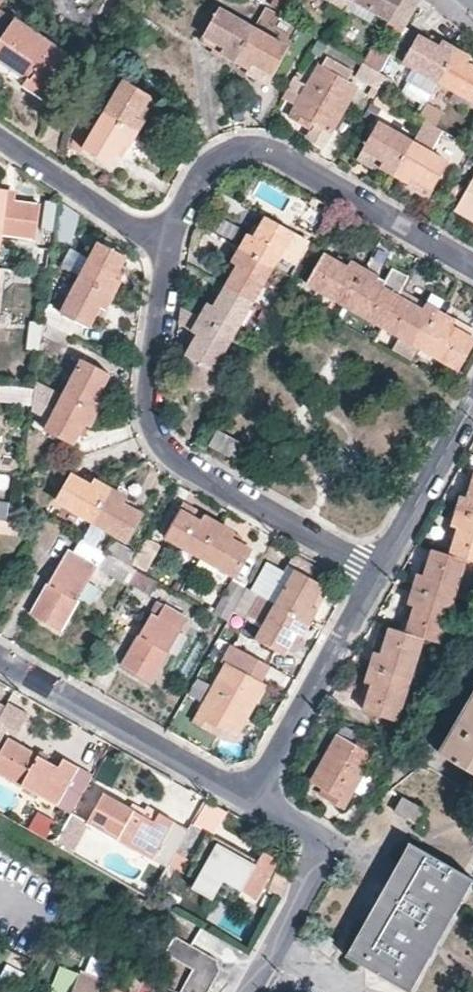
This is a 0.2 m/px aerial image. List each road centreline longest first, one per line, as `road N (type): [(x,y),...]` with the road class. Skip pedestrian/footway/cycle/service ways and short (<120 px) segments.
road 1 (residential): [(374,574),(168,458),(152,413),(169,253)]
road 2 (residential): [(169,253),(201,176),(227,155),(259,151),(472,270)]
road 3 (residential): [(254,799),(0,657)]
road 4 (residential): [(374,574),(254,799)]
road 5 (residential): [(0,142),(169,253)]
road 6 (residential): [(472,404),(374,574)]
road 7 (residential): [(324,847),(249,991)]

